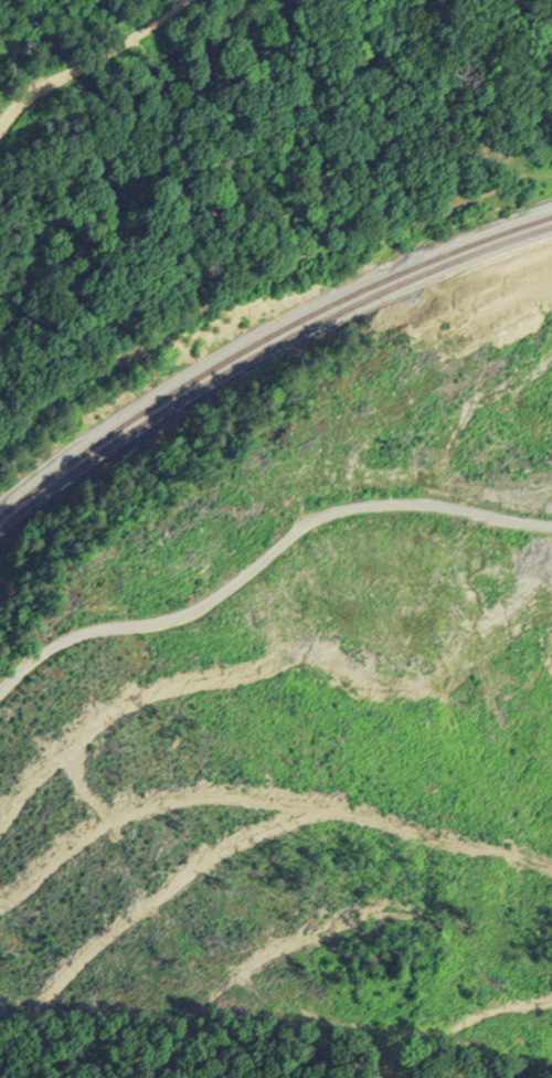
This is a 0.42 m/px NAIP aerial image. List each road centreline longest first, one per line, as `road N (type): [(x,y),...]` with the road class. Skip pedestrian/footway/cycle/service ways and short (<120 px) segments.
road 1 (residential): [(0,691),(65,641),(191,619),(321,518),(412,506),(551,529)]

